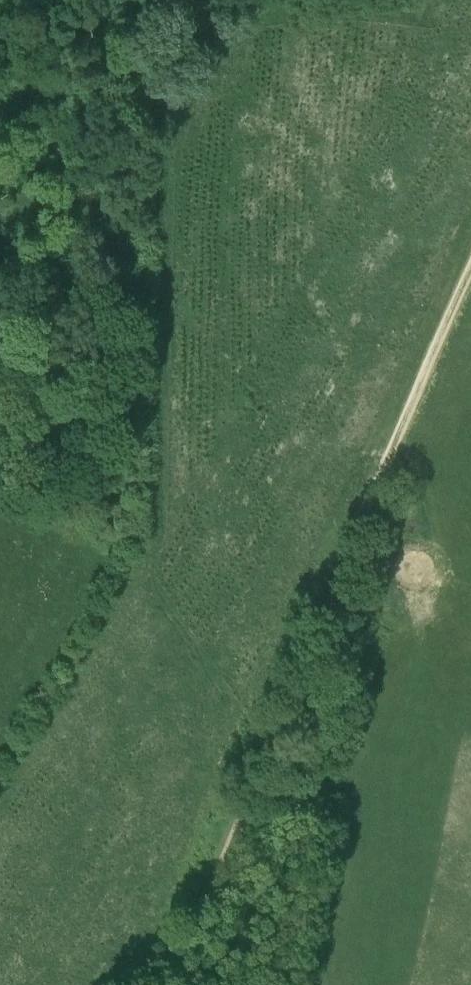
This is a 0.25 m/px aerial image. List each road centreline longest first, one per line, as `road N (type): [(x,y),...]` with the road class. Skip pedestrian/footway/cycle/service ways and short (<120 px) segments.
road 1 (track): [(164,984),(324,641),(470,272)]

